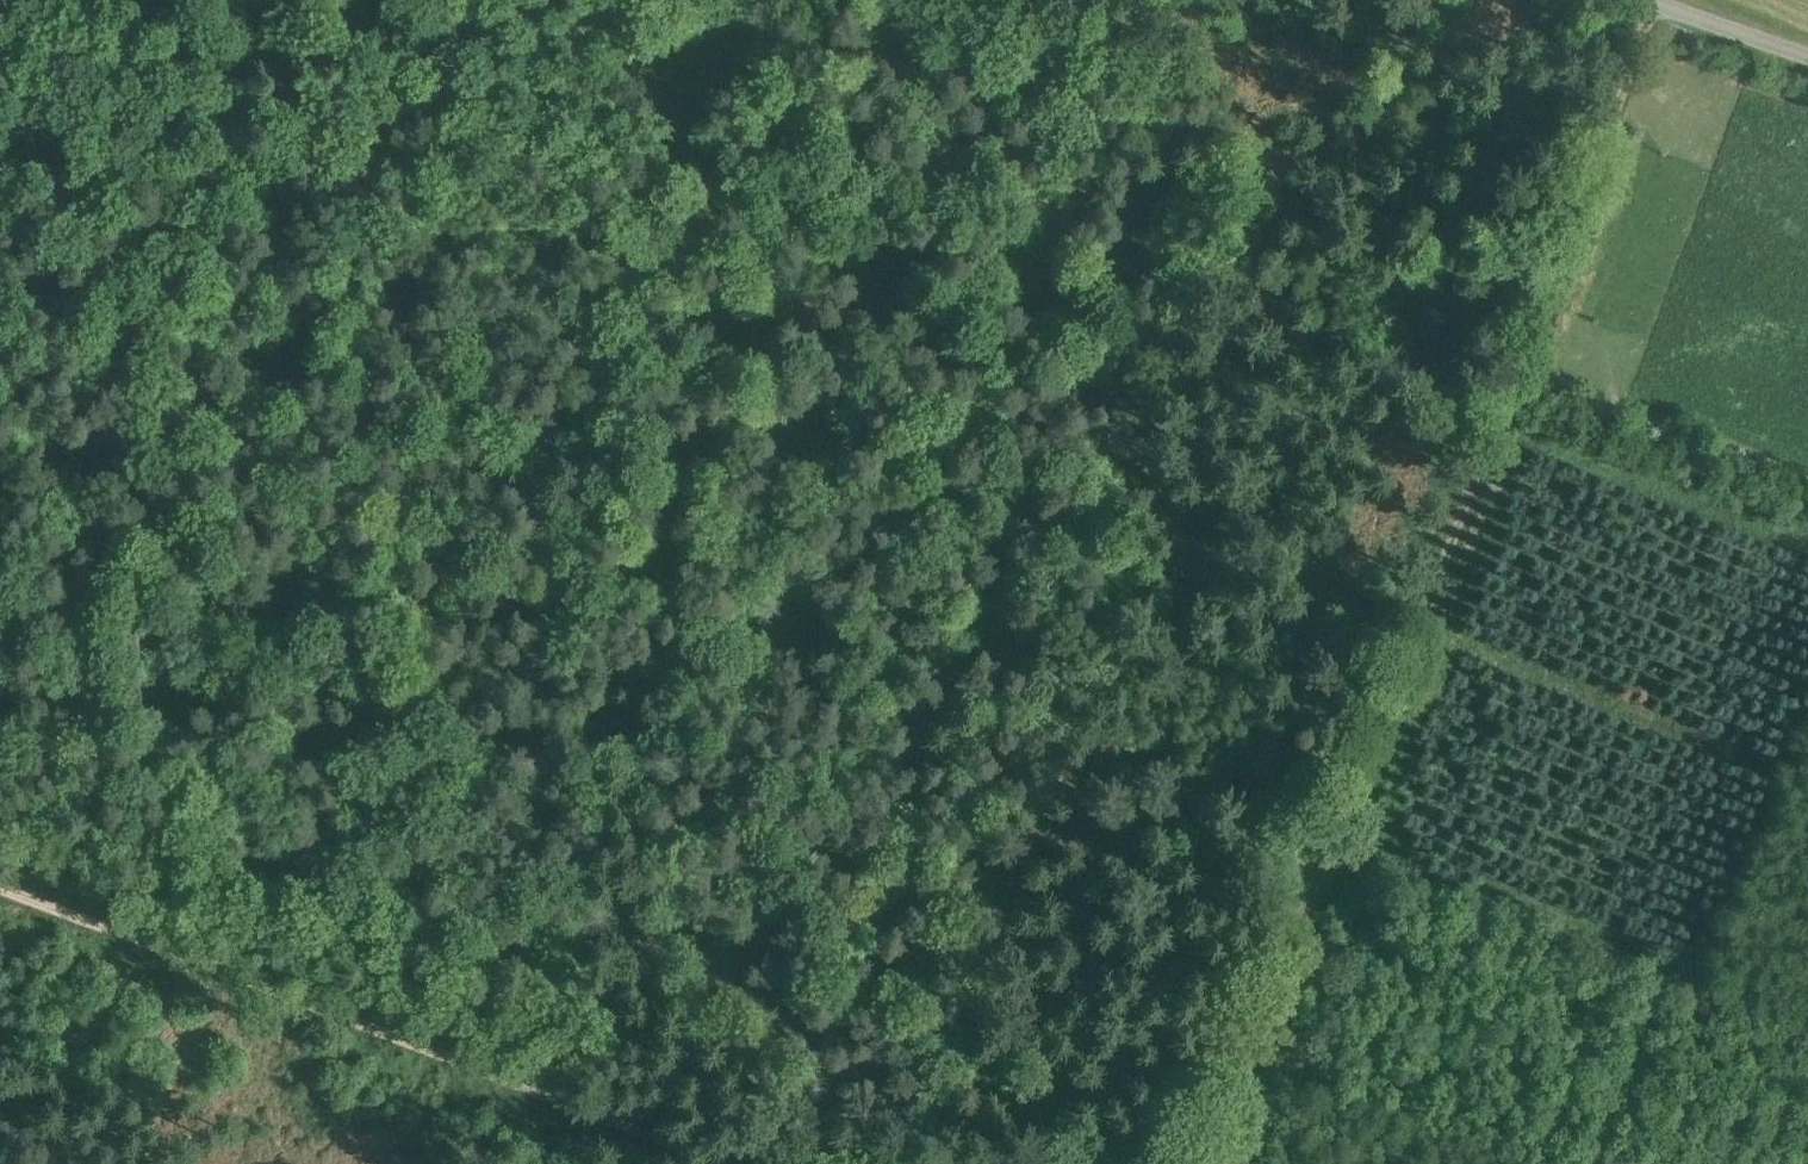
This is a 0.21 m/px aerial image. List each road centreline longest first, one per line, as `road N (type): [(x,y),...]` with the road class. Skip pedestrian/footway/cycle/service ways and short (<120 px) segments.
road 1 (track): [(1650,0),(1207,1163)]
road 2 (unclassified): [(1671,0),(1807,48)]

